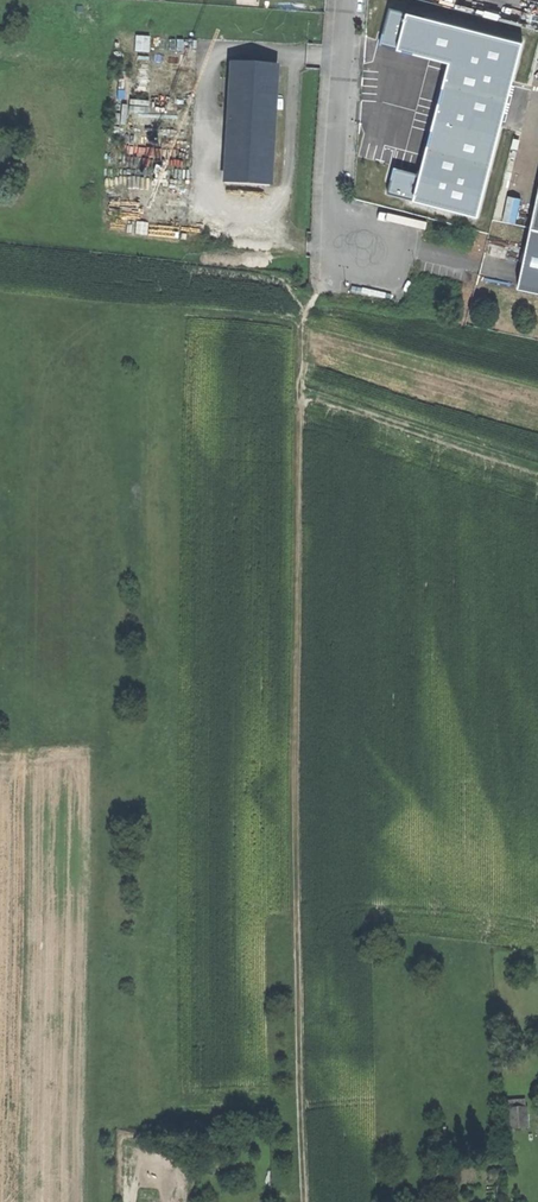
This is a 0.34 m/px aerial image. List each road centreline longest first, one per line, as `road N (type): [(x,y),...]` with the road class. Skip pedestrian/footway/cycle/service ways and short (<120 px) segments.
road 1 (track): [(349,246),(303,319),(295,773),(305,1201)]
road 2 (unclassified): [(347,0),(332,209),(349,246)]

